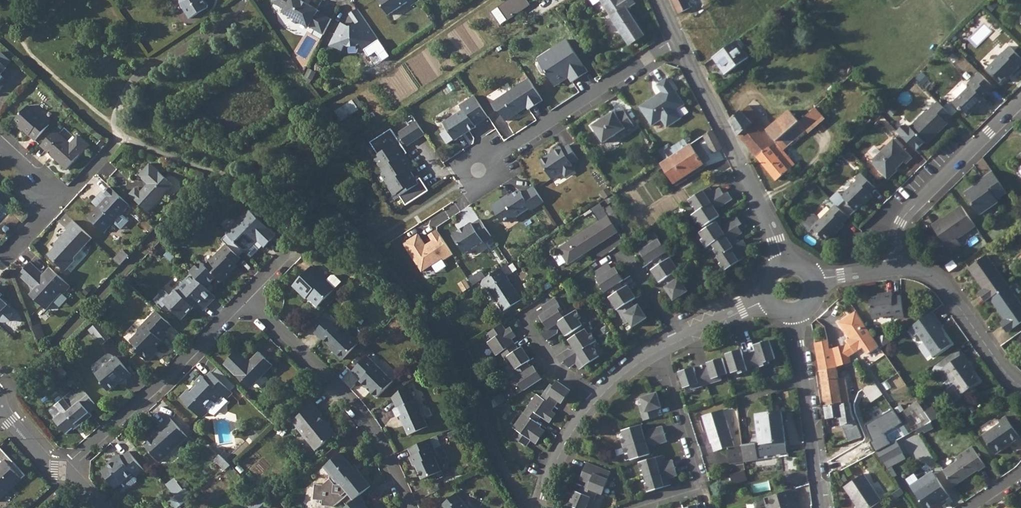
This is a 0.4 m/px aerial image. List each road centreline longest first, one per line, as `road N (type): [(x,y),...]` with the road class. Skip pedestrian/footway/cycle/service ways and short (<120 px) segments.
road 1 (residential): [(411,507),(355,405),(245,297)]
road 2 (residential): [(245,297),(65,474)]
road 3 (residential): [(783,266),(759,199),(677,40)]
road 4 (residential): [(677,40),(476,170)]
road 5 (residential): [(899,270),(904,218),(1020,102)]
road 6 (residential): [(662,351),(702,479),(695,488),(634,507)]
road 7 (residential): [(821,507),(795,313)]
road 8 (residential): [(899,270),(942,286),(1020,388)]
road 9 (residential): [(597,400),(562,450),(541,507)]

